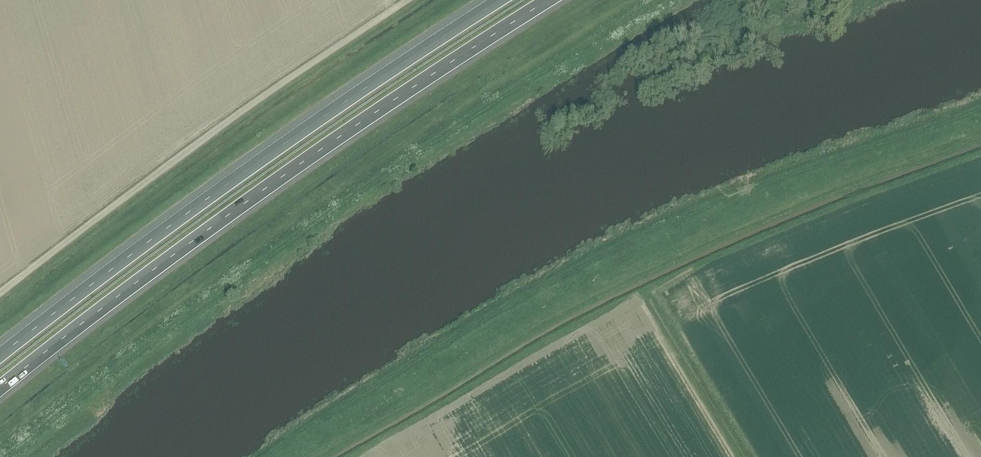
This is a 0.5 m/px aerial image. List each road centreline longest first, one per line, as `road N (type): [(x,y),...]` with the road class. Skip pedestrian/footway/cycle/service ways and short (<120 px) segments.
road 1 (motorway): [(0,387),(315,152),(548,0)]
road 2 (motorway): [(500,0),(329,112),(0,356)]
road 3 (unclassified): [(0,292),(233,117),(408,0)]

